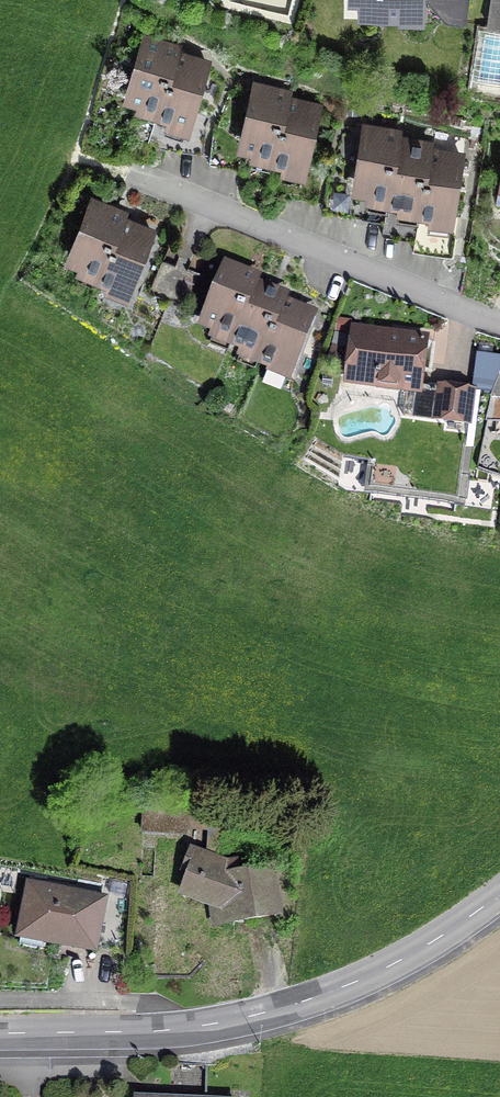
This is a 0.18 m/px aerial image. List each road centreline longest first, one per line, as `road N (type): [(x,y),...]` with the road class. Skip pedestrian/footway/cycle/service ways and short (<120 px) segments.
road 1 (tertiary): [(0,1033),(195,1028),(296,1005),(410,954),(499,894)]
road 2 (residential): [(499,323),(127,169)]

